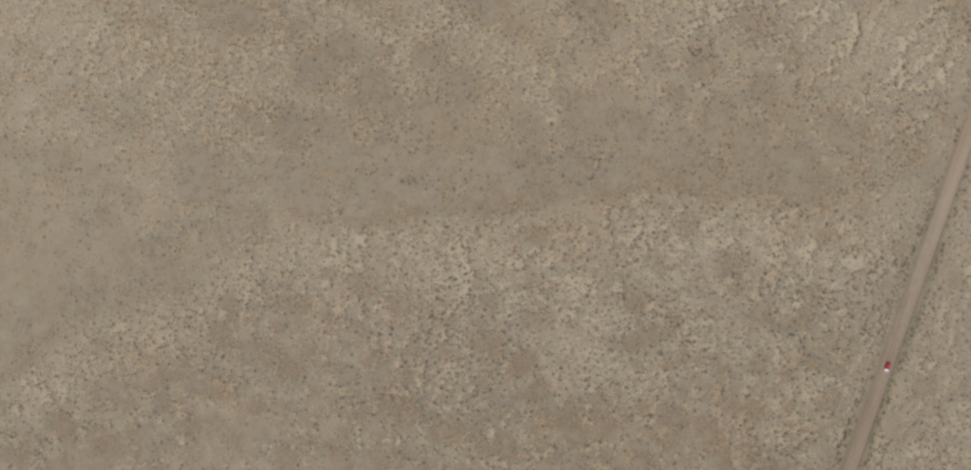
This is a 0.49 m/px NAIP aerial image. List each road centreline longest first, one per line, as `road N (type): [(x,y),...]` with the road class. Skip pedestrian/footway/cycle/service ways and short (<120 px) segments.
road 1 (residential): [(855,469),(970,140)]

